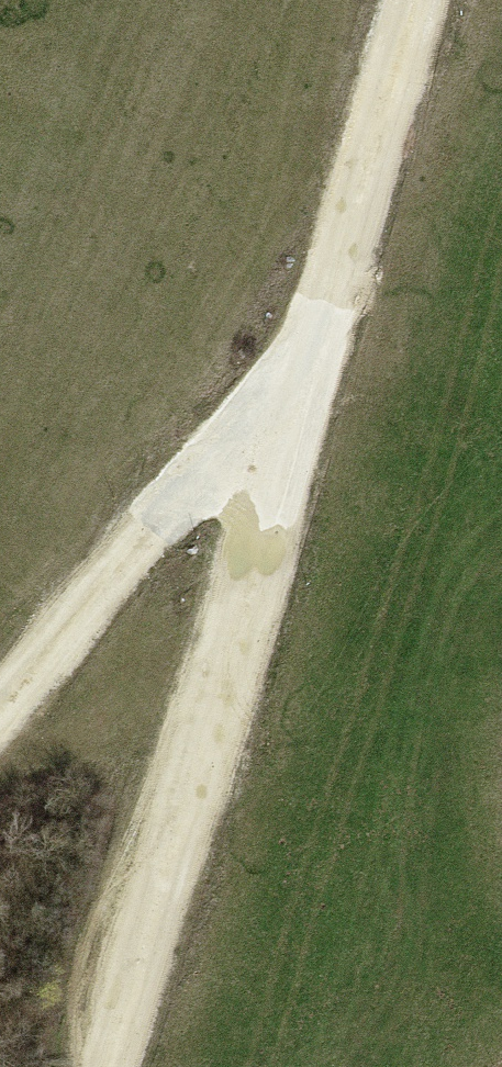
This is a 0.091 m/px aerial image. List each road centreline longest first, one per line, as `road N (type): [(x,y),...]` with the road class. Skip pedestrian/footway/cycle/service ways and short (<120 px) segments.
road 1 (track): [(417,0),(113,1066)]
road 2 (track): [(0,712),(155,525),(298,396)]

